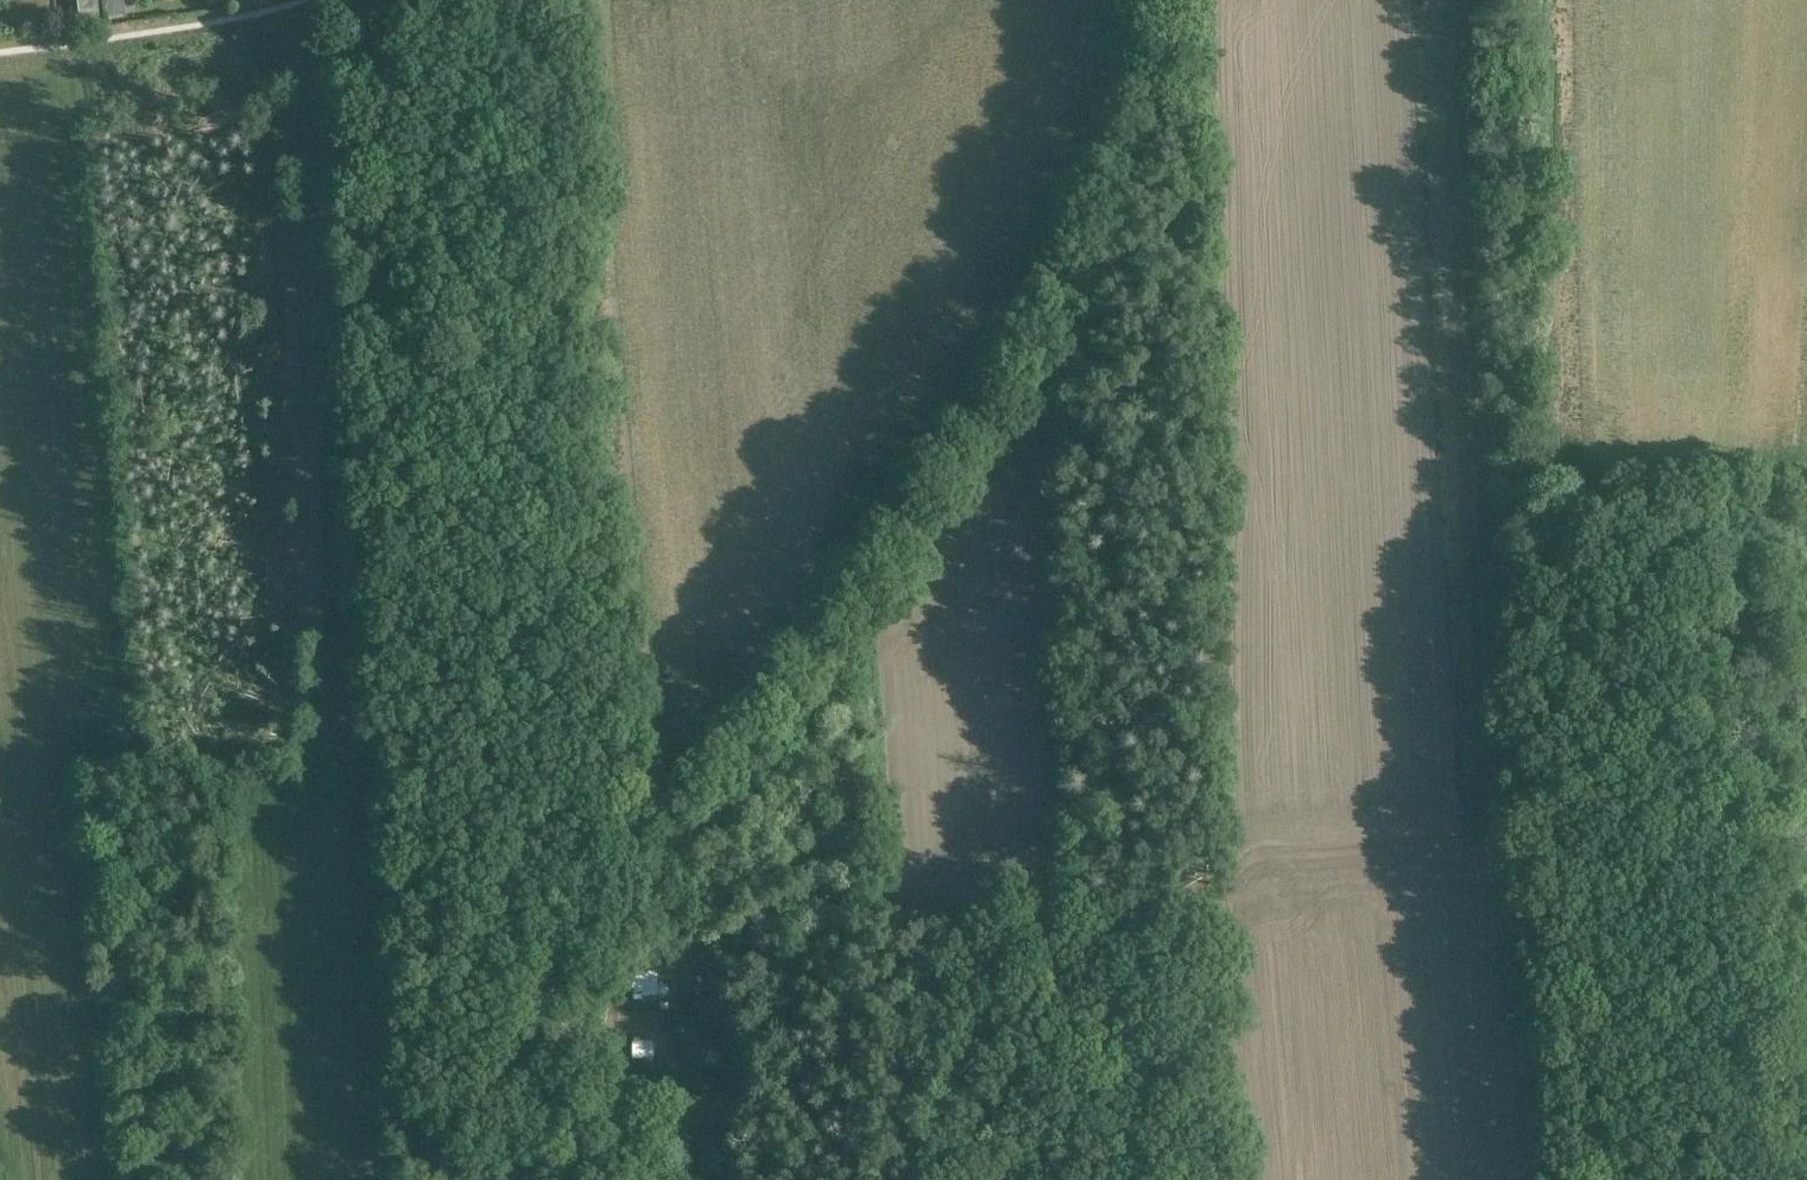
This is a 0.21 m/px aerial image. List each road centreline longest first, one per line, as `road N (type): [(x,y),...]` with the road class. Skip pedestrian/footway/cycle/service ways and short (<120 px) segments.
road 1 (track): [(456,1179),(579,956),(857,644),(978,477),(1115,218),(1181,0)]
road 2 (track): [(625,1179),(579,956)]
road 3 (track): [(1139,0),(1144,122)]

